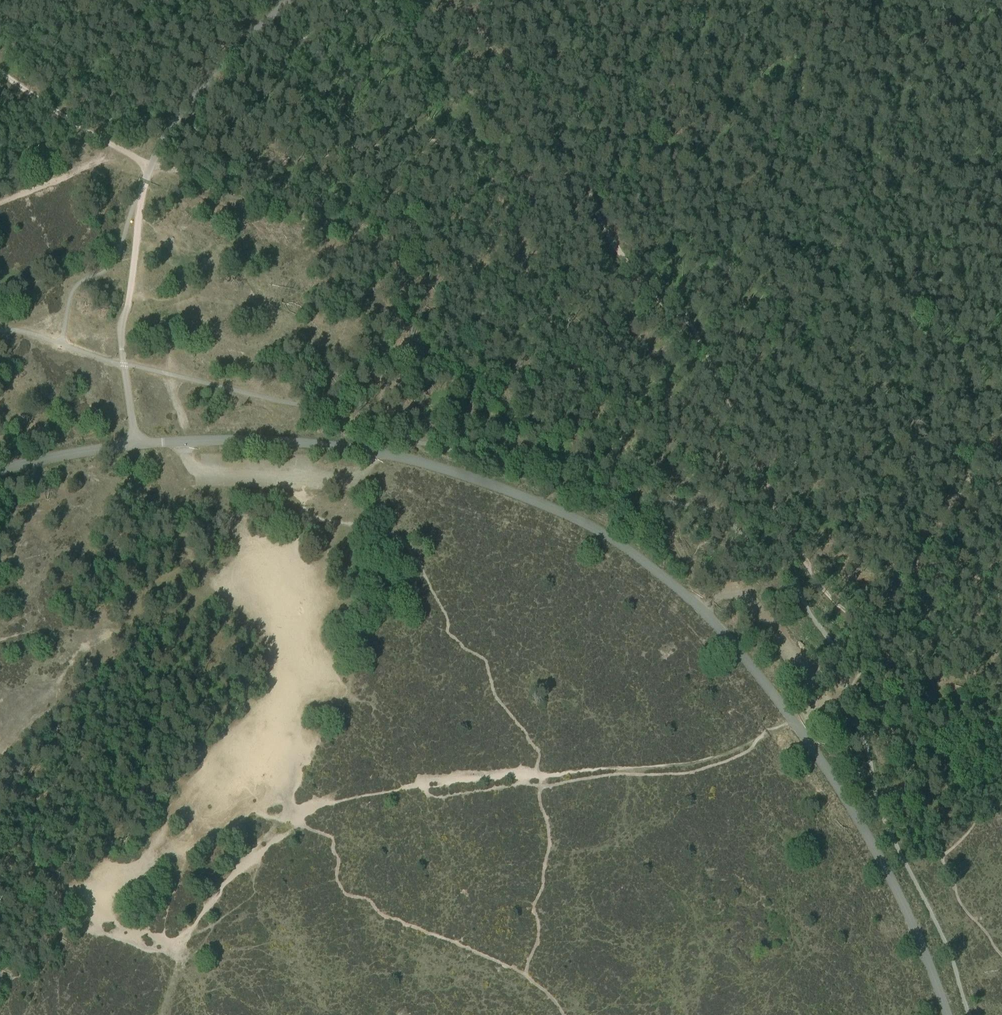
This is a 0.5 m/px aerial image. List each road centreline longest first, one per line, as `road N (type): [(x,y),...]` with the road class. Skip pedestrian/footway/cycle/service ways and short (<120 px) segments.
road 1 (unclassified): [(947,1014),(895,886),(818,757),(709,616),(652,568),(579,521),(432,465),(287,441),(185,443)]
road 2 (track): [(151,167),(192,98),(287,0)]
road 3 (track): [(142,185),(127,309),(178,294)]
road 4 (track): [(121,150),(0,73)]
road 5 (unclassified): [(135,446),(120,334),(127,309)]
road 6 (unclassified): [(0,471),(135,446)]

